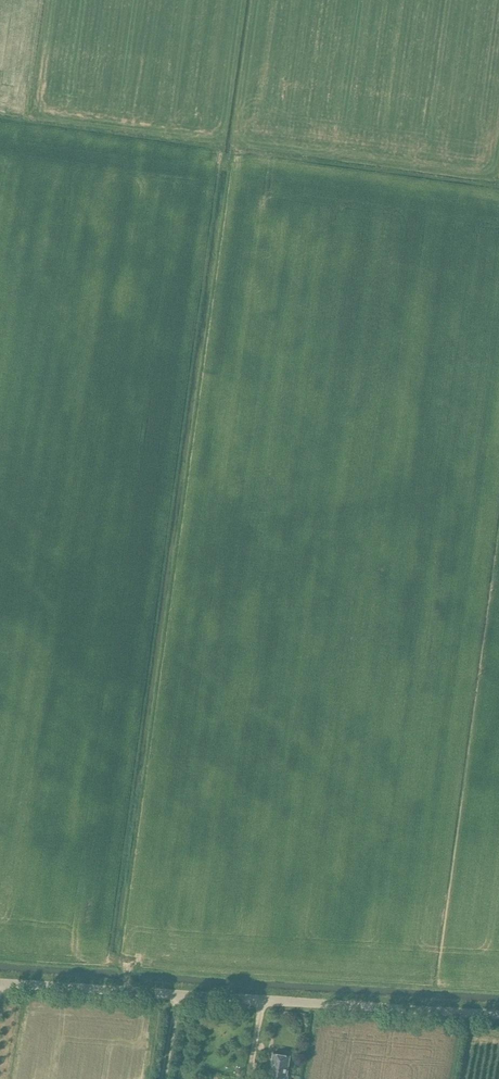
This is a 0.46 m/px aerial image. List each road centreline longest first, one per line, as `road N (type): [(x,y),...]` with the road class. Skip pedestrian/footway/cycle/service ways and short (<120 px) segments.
road 1 (tertiary): [(498,1013),(0,983)]

